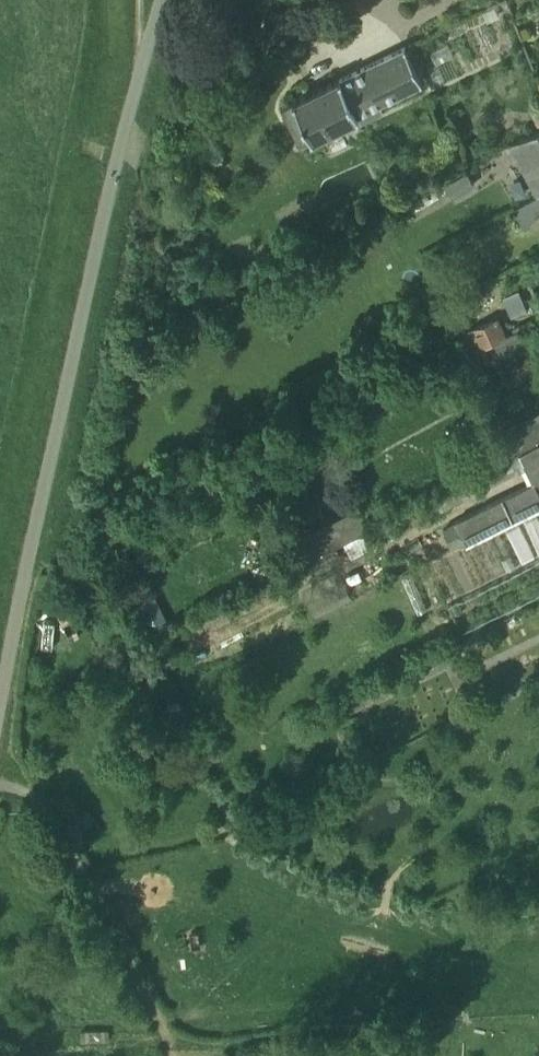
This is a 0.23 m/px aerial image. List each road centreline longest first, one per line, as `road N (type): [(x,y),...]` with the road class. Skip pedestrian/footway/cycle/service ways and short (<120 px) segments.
road 1 (unclassified): [(0,699),(99,231),(160,0)]
road 2 (track): [(383,1016),(177,1043),(31,798),(0,786)]

